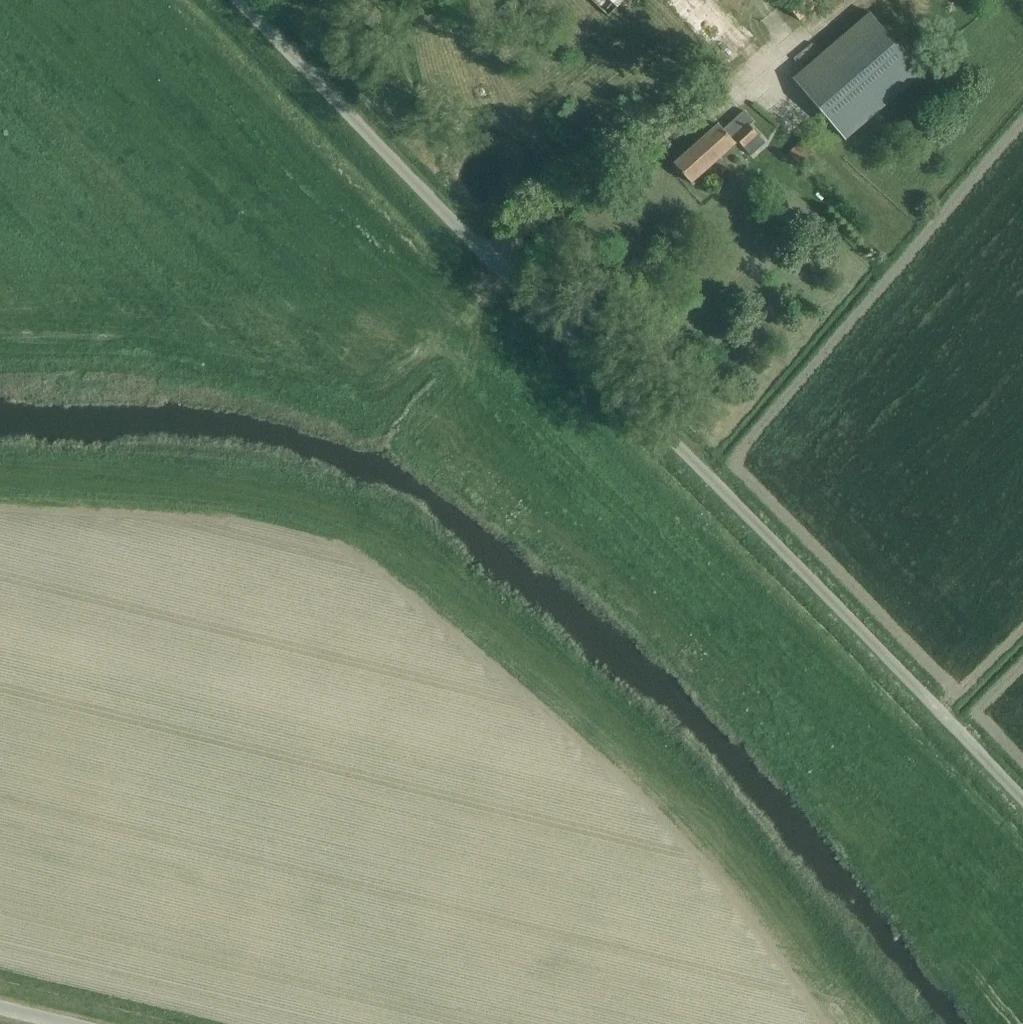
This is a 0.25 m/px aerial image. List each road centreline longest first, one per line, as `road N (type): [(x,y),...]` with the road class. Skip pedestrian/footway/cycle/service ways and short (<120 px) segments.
road 1 (unclassified): [(237,0),(1022,798)]

